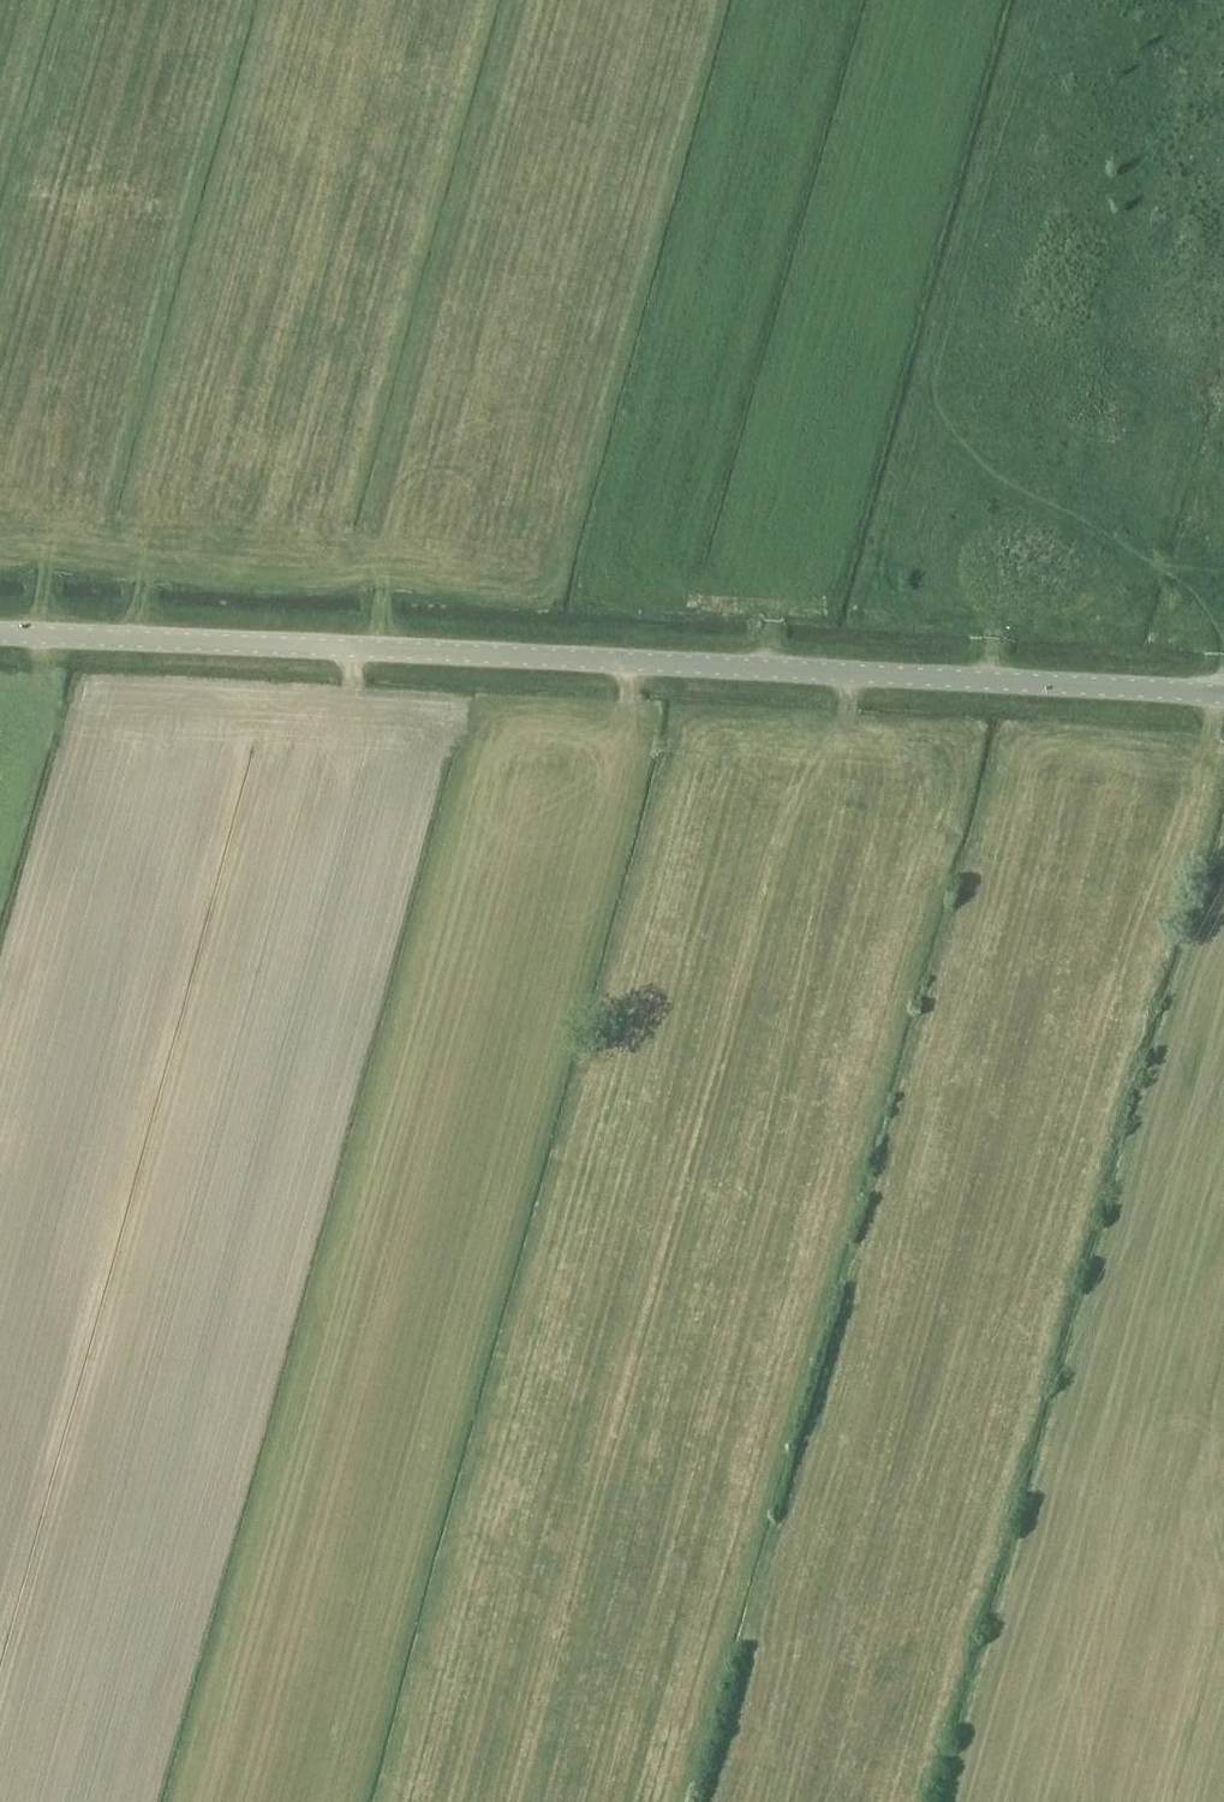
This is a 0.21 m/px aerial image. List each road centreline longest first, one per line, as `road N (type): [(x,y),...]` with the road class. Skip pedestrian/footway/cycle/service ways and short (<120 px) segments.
road 1 (unclassified): [(1223,688),(744,655),(0,630)]

